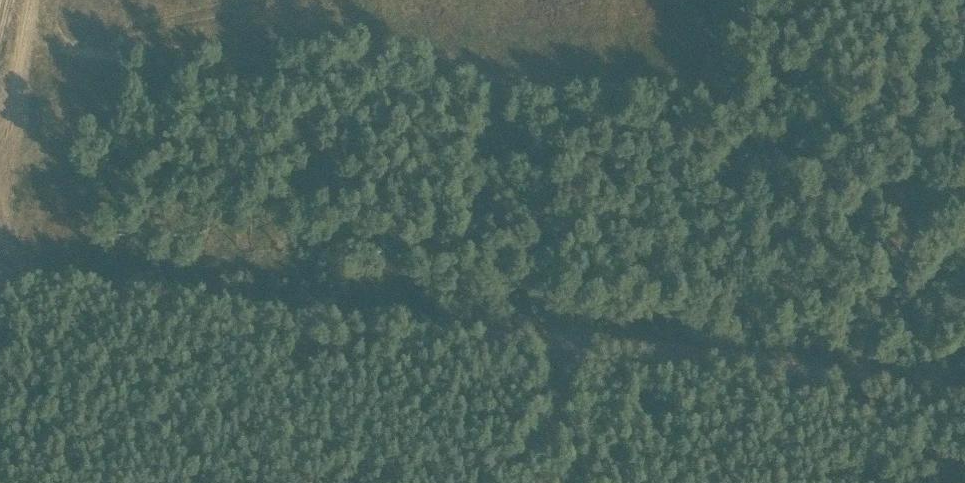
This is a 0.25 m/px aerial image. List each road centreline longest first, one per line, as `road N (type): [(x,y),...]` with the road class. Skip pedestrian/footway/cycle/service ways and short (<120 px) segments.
road 1 (track): [(0,272),(964,400)]
road 2 (track): [(547,482),(581,351)]

